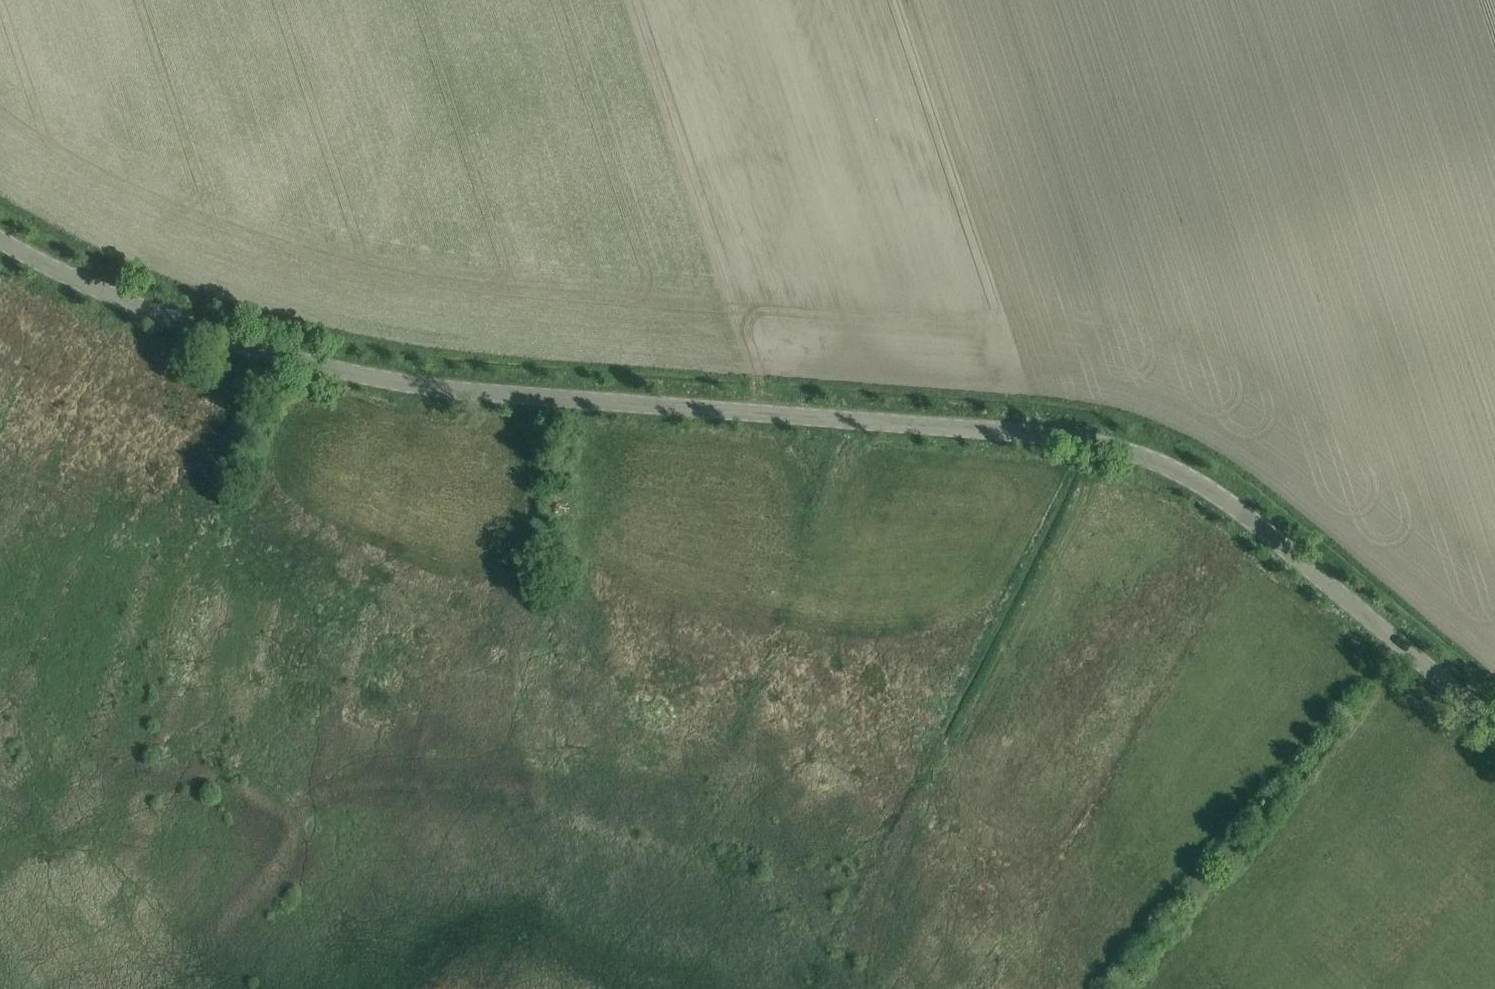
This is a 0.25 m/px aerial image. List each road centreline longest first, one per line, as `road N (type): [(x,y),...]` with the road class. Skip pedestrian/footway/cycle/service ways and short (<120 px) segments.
road 1 (tertiary): [(1494,723),(1247,514),(1139,453),(1032,433),(412,384),(280,356),(171,319),(0,241)]

